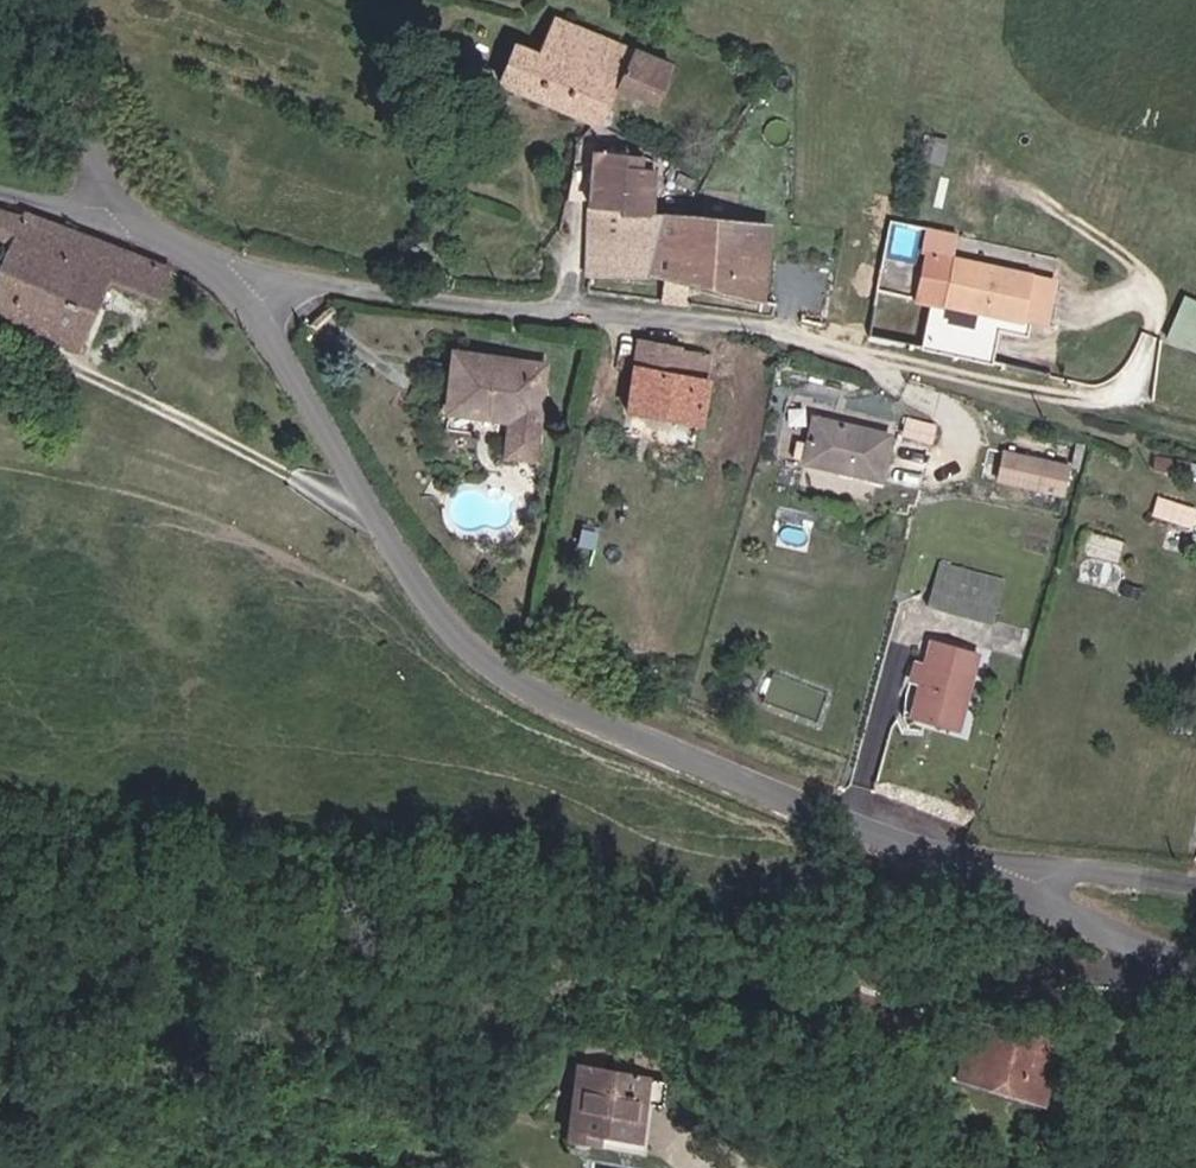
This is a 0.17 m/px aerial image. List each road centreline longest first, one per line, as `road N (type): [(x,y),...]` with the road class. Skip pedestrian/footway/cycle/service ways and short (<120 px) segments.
road 1 (unclassified): [(1121,937),(1102,965),(897,986),(712,991),(315,1039),(104,1075),(0,1119)]
road 2 (unclassified): [(966,868),(524,691),(444,623),(259,312),(193,252)]
road 3 (residential): [(1048,394),(750,330),(413,296),(193,252)]
road 4 (residential): [(193,252),(83,140),(37,31),(38,0)]
road 5 (unclassified): [(966,868),(1120,869),(1195,886)]
road 6 (unclassified): [(0,196),(193,252)]
road 7 (unclassified): [(1121,937),(966,868)]
road 8 (track): [(1048,394),(1195,432)]

